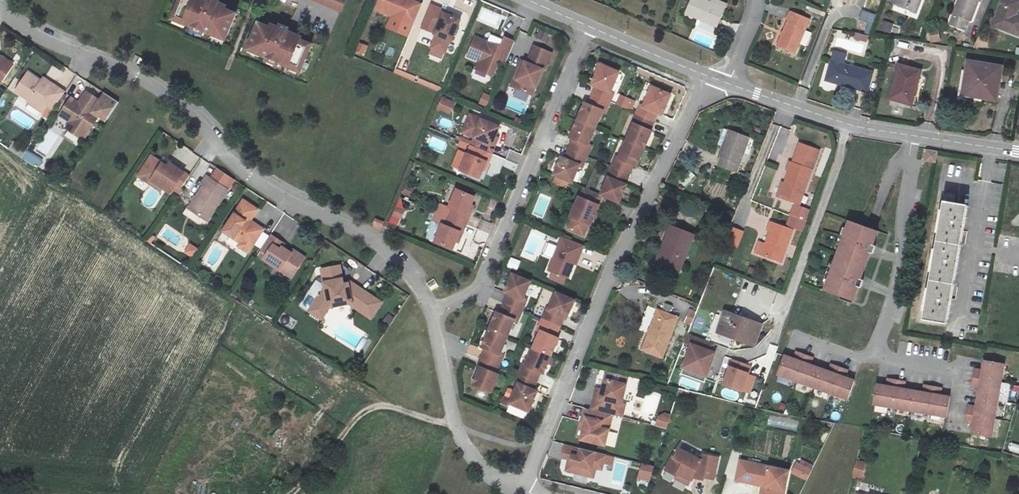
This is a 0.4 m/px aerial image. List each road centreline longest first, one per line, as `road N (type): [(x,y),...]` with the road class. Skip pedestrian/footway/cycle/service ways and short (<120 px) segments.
road 1 (residential): [(435,308),(398,256),(234,161),(196,117),(137,76),(43,39),(0,9)]
road 2 (residential): [(709,77),(614,262),(524,491)]
road 3 (residential): [(435,308),(477,293),(588,26)]
road 4 (residential): [(913,136),(895,297),(875,352),(960,373)]
road 5 (residential): [(846,125),(776,335)]
road 6 (residential): [(524,491),(476,465),(455,428),(435,308)]
road 7 (track): [(289,493),(372,407),(455,428)]
road 8 (residential): [(709,77),(588,26)]
road 9 (residential): [(846,125),(726,84)]

